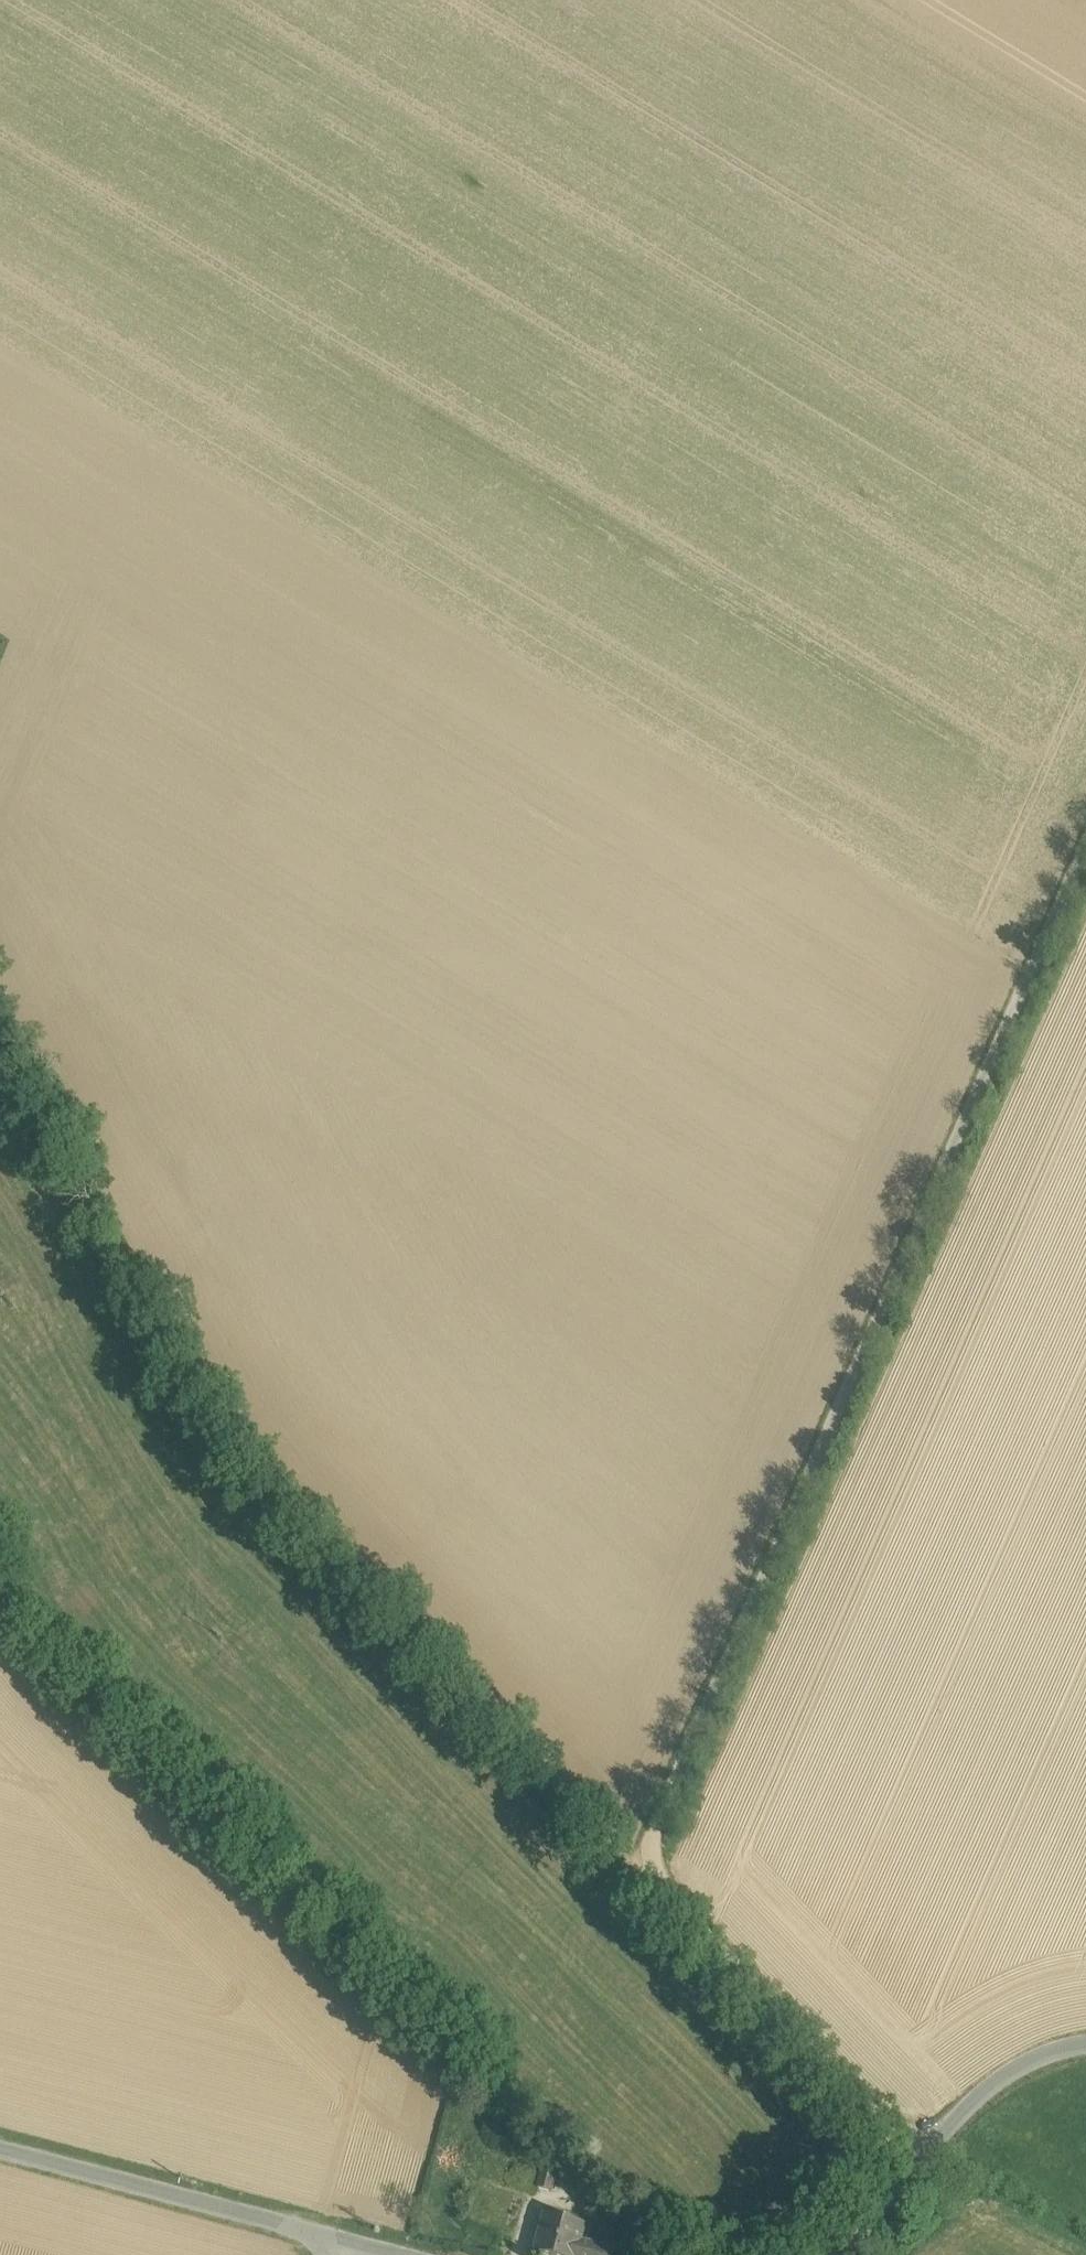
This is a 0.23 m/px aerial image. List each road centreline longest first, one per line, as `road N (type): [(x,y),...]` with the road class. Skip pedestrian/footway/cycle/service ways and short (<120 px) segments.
road 1 (track): [(920,2156),(676,1900),(657,1861),(662,1815),(1085,846)]
road 2 (unclassified): [(335,2252),(0,2159)]
road 3 (unclassified): [(1085,2045),(1044,2052),(979,2093),(845,2254)]

